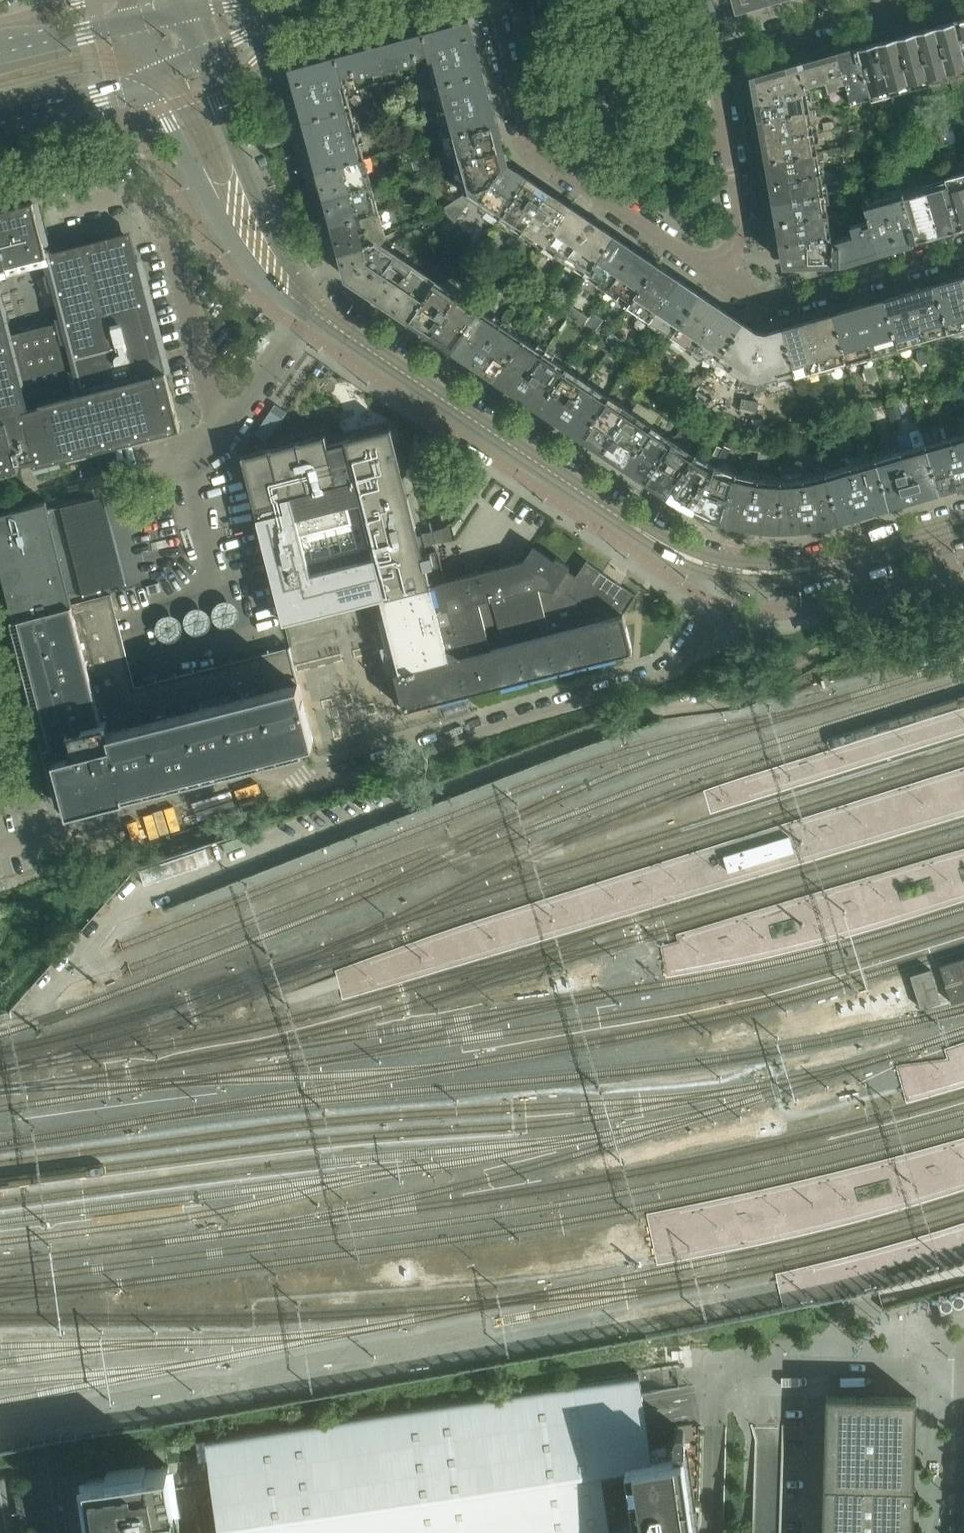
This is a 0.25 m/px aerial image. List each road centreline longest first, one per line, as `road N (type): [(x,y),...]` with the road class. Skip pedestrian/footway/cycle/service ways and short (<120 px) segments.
road 1 (residential): [(725,578),(672,675),(318,780),(264,771),(0,848)]
road 2 (residential): [(628,524),(310,307)]
road 3 (residential): [(717,273),(531,145),(495,0)]
road 4 (primary): [(47,1532),(0,1247)]
road 5 (residential): [(151,78),(238,258),(310,307)]
road 6 (residential): [(310,307),(200,59)]
road 7 (residential): [(963,252),(770,305),(717,273)]
road 8 (residential): [(714,54),(743,227),(717,273)]
road 9 (residential): [(900,0),(714,54)]
road 10 (residential): [(216,444),(310,307)]
road 11 (residential): [(818,1369),(812,1532)]
road 12 (tertiary): [(200,59),(277,20),(347,0)]
road 13 (tertiary): [(0,119),(151,78)]
road 14 (residential): [(963,1373),(818,1369)]
road 15 (residential): [(963,527),(832,564)]
road 16 (tertiary): [(133,23),(0,50)]

